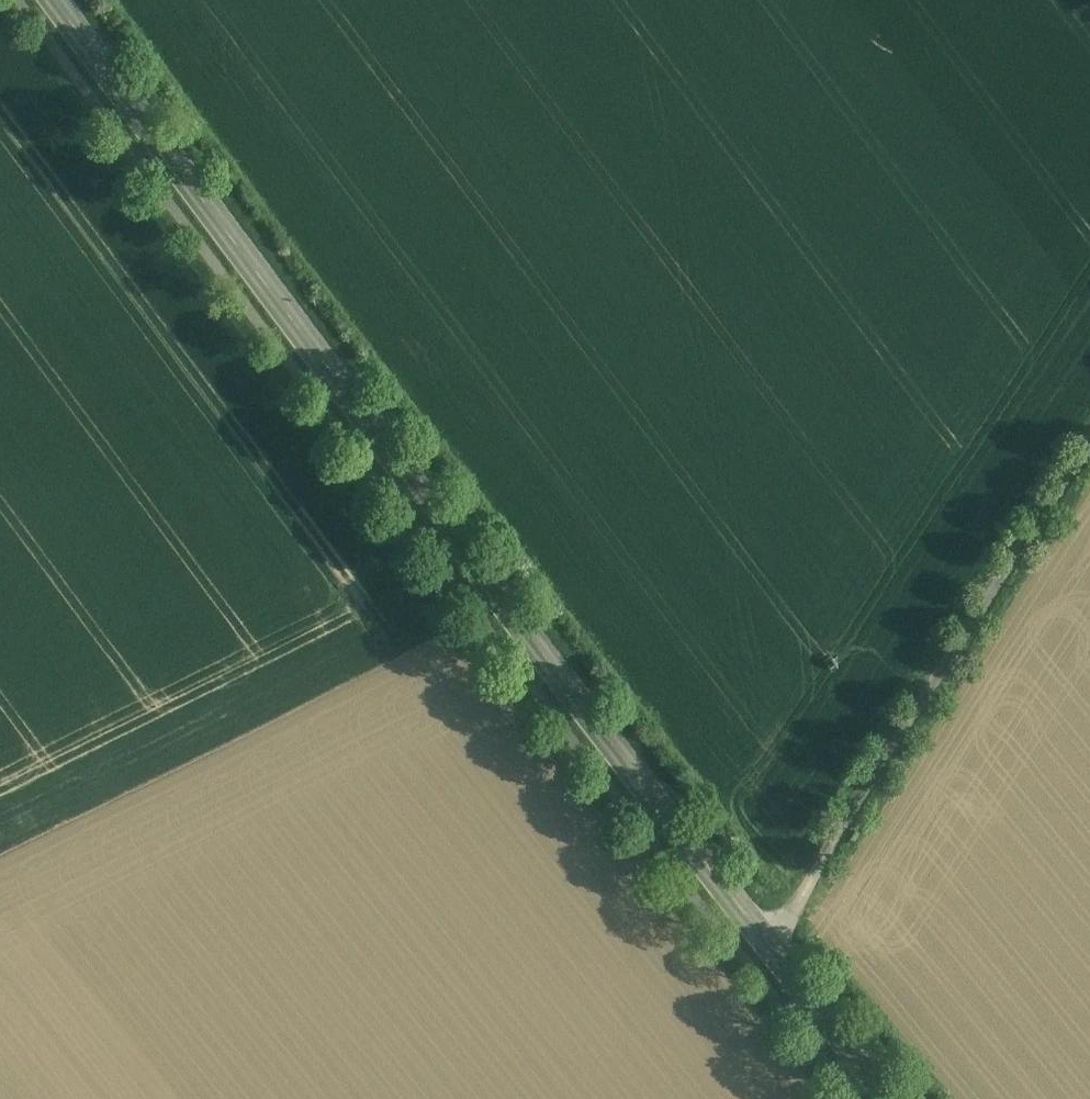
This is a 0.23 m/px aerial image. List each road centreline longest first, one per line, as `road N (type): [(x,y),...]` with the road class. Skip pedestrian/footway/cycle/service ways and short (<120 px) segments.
road 1 (secondary): [(899,1098),(614,746),(55,0)]

